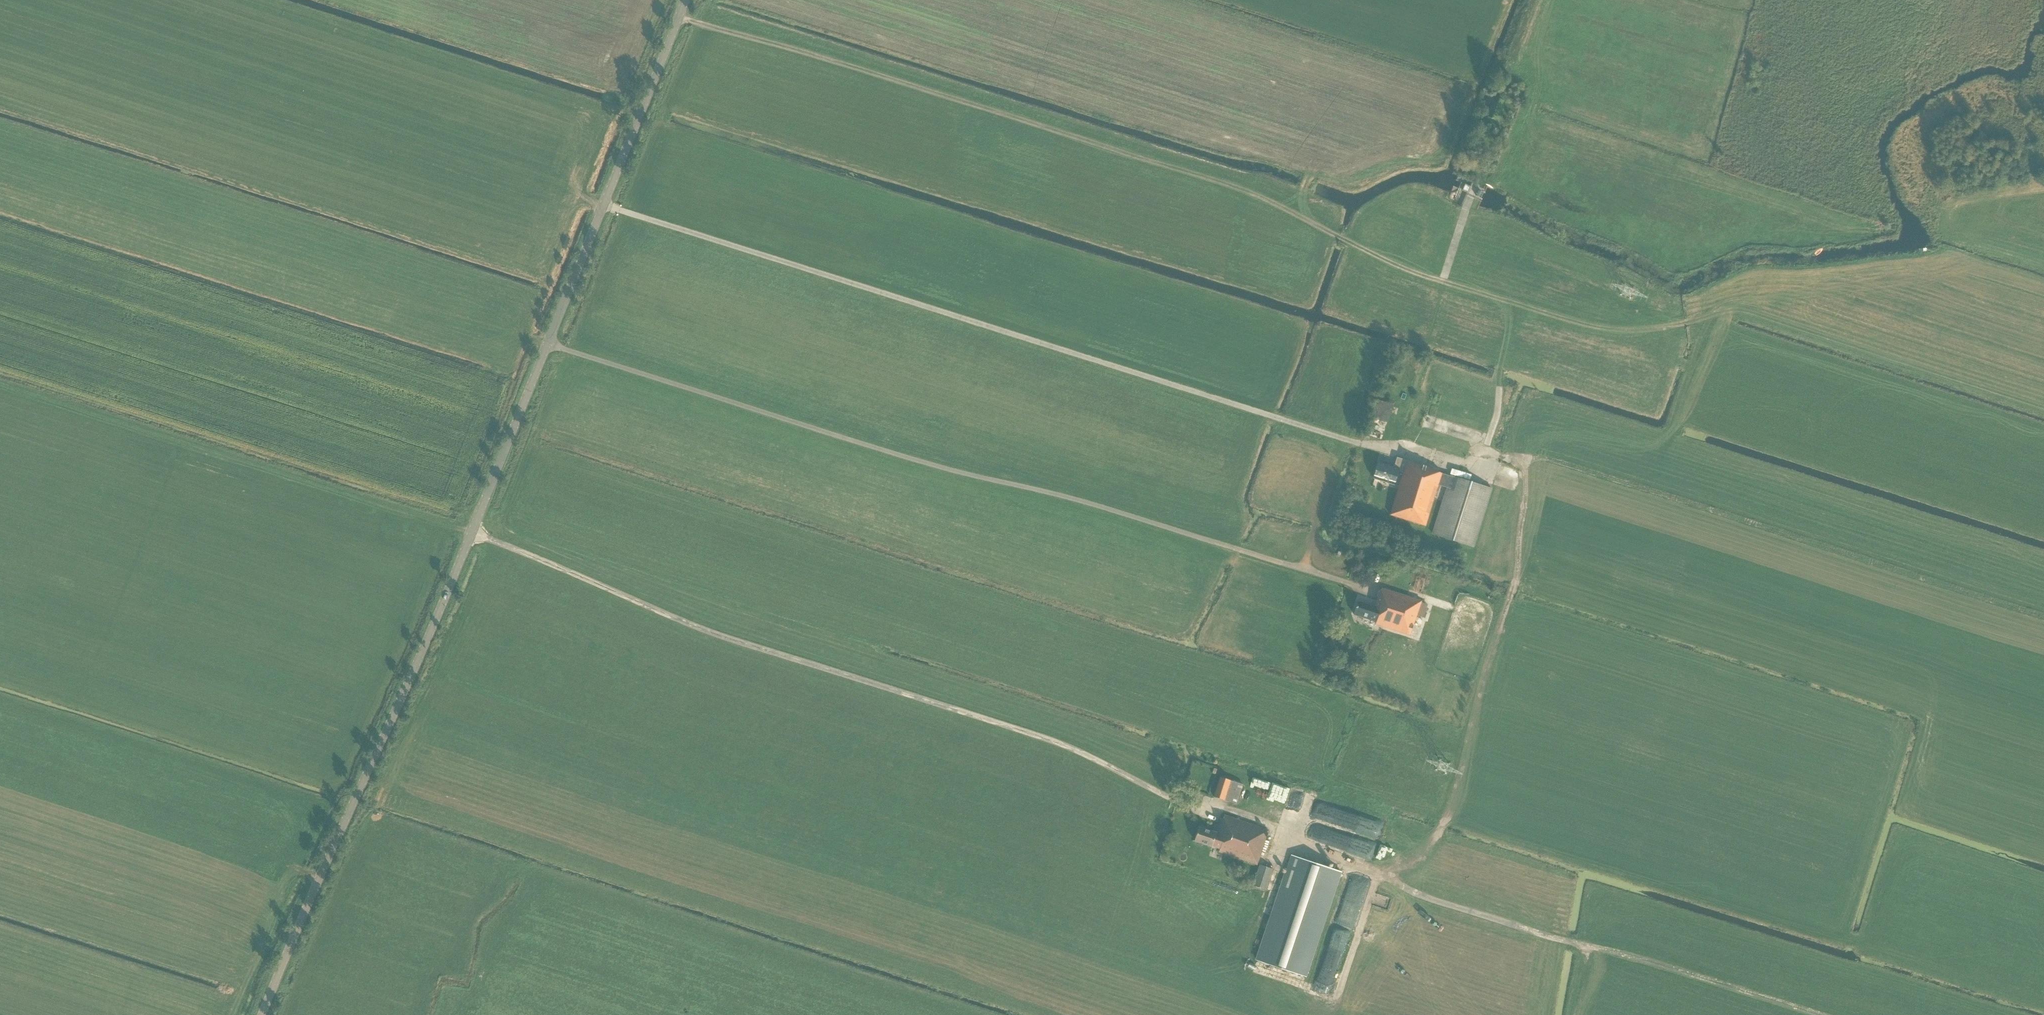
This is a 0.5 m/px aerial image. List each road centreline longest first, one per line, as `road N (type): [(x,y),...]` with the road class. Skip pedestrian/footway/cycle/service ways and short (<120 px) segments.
road 1 (tertiary): [(265,1014),(687,0)]

